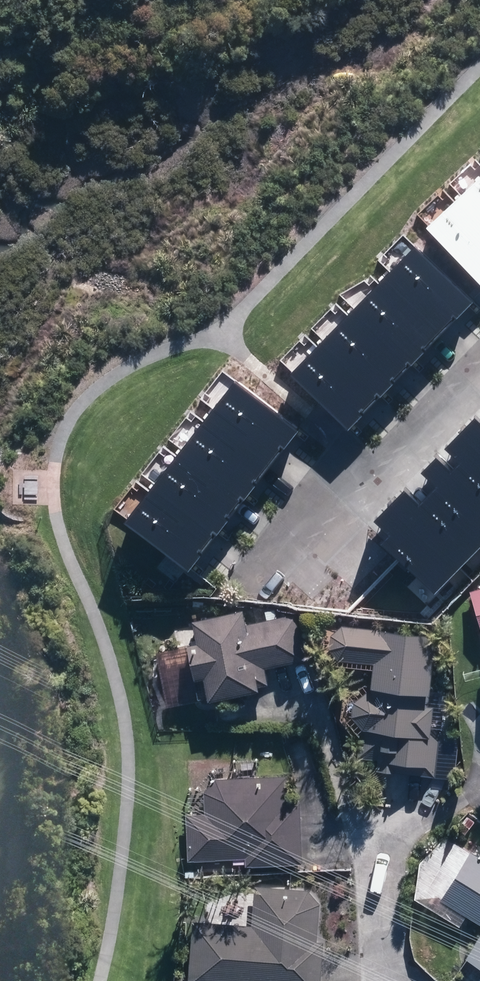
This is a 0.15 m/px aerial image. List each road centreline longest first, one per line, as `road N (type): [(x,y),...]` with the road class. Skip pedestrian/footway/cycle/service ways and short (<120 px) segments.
road 1 (residential): [(266,580),(479,379)]
road 2 (residential): [(396,838),(376,898),(391,980)]

